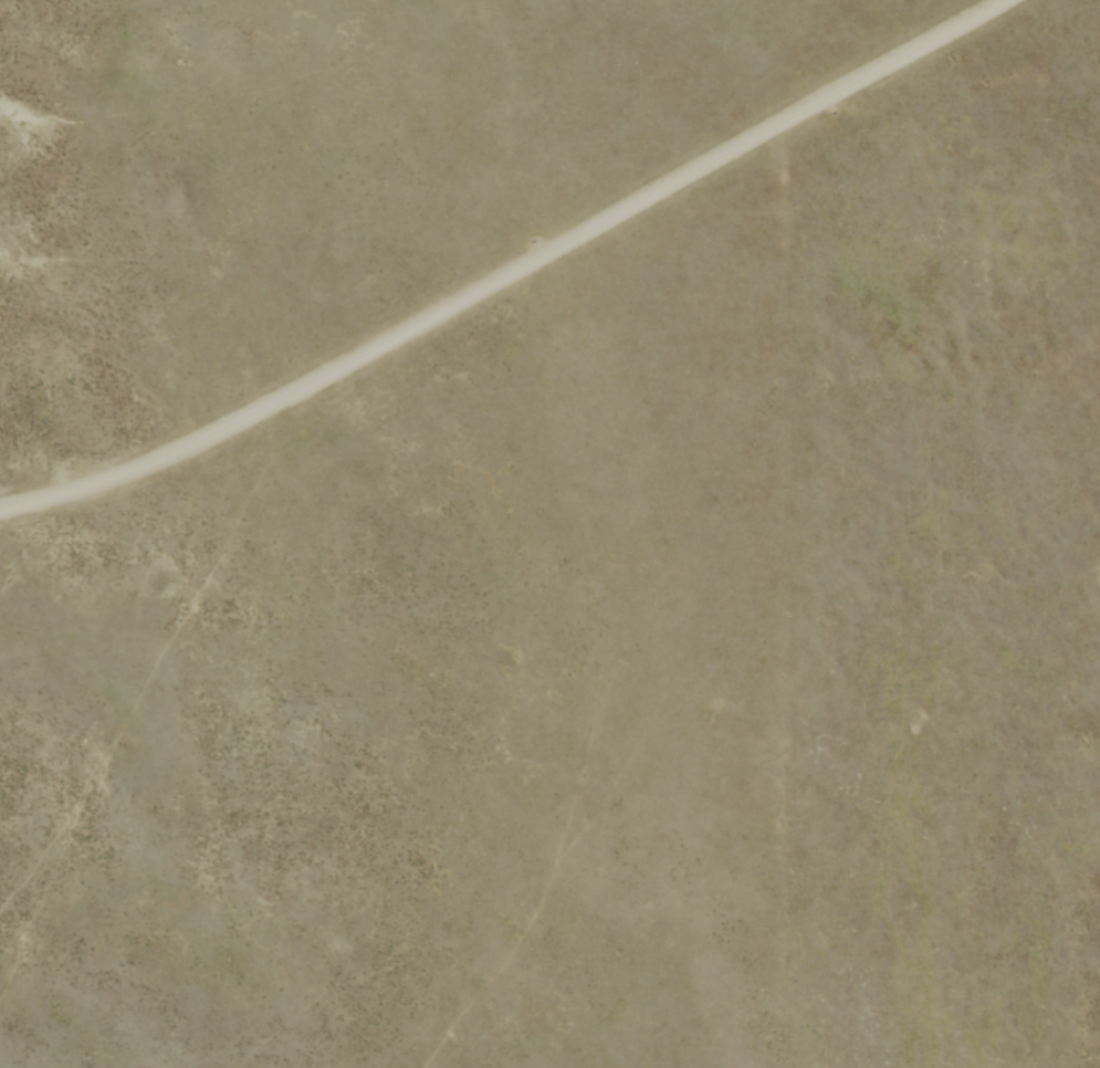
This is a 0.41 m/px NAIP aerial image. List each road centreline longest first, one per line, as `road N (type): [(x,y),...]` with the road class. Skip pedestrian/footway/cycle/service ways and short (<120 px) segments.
road 1 (residential): [(0,512),(179,449),(317,379),(1003,0)]

